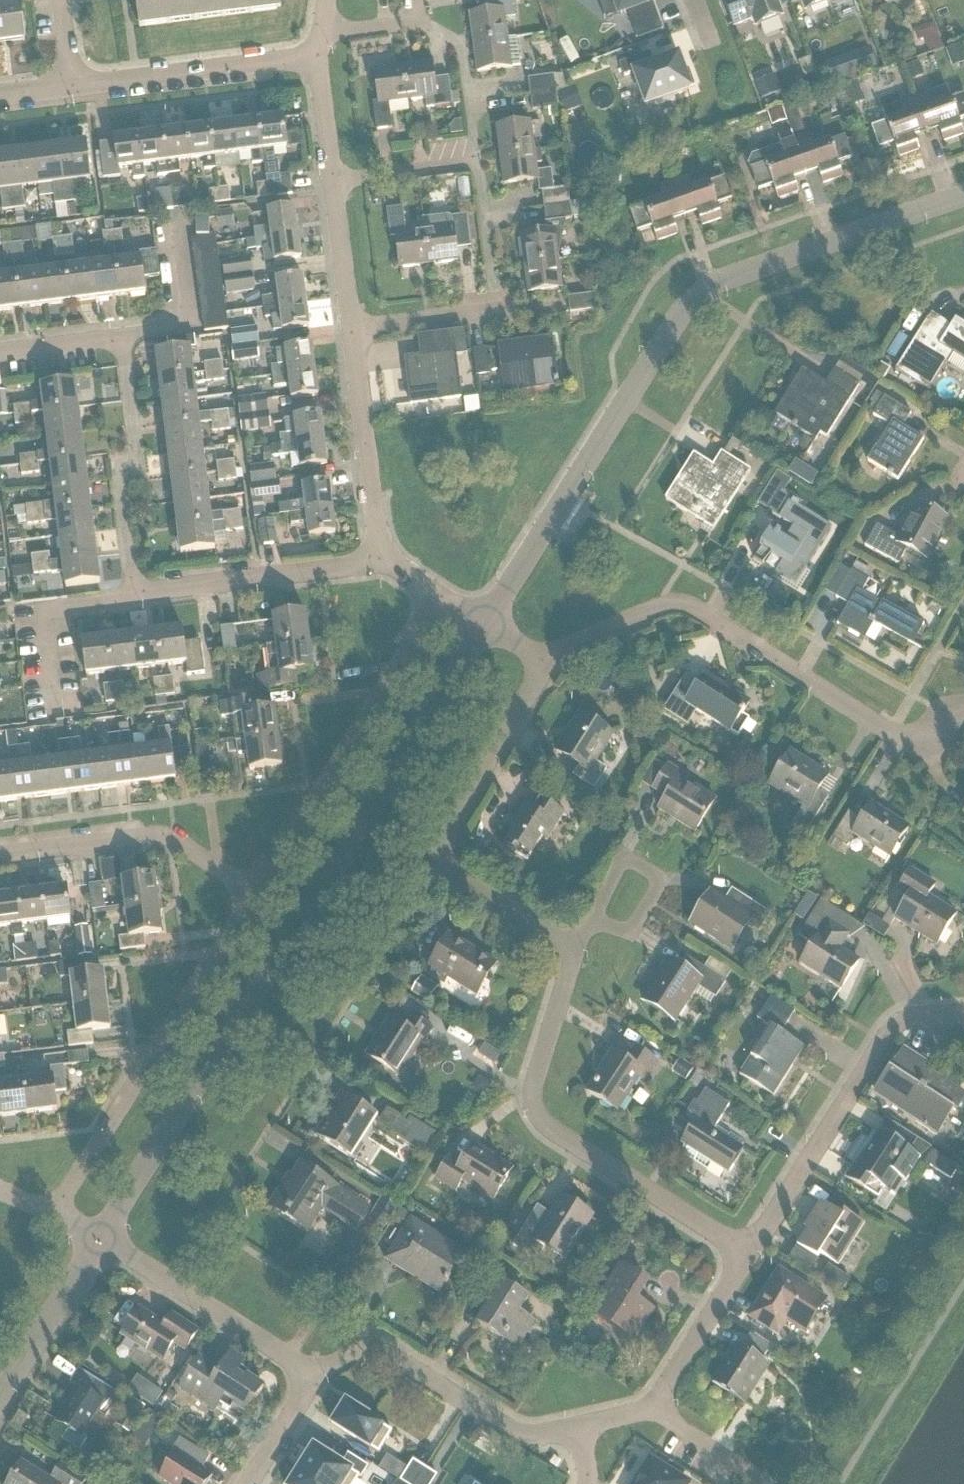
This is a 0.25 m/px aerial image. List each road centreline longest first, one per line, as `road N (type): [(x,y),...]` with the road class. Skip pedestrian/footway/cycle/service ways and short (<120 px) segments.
road 1 (tertiary): [(98,1241),(483,622)]
road 2 (tertiary): [(483,622),(685,306),(717,283),(963,194)]
road 3 (residential): [(963,710),(924,750),(683,609),(542,656)]
road 4 (residential): [(57,716),(43,612),(380,566)]
road 5 (residential): [(750,1259),(596,1166),(533,1112),(533,1086),(576,957)]
road 6 (residential): [(576,957),(449,875),(436,856),(437,833),(542,656)]
road 7 (residential): [(50,1217),(250,893)]
road 8 (residential): [(250,893),(436,600)]
road 9 (residential): [(750,1259),(889,1035),(925,1017),(963,1016)]
road 10 (residential): [(477,165),(494,312),(351,327)]
road 11 (residential): [(0,354),(185,330),(172,230)]
road 12 (residential): [(316,1373),(385,1357),(513,1430),(579,1429)]
road 13 (residential): [(0,858),(155,837),(250,893)]
road 14 (residential): [(323,36),(423,24),(465,49),(477,165)]
road 15 (residential): [(316,1373),(98,1241)]
road 16 (residential): [(74,88),(319,59)]
road 17 (residential): [(351,327),(380,566)]
road 18 (tertiary): [(0,1398),(98,1241)]
road 19 (residential): [(649,1411),(750,1259)]
road 20 (residential): [(333,184),(477,165)]
road 21 (residential): [(333,184),(351,327)]
road 22 (residential): [(596,924),(630,942),(664,888),(631,868)]
road 23 (residential): [(649,1411),(768,1483)]
road 24 (residential): [(248,1483),(316,1373)]
road 25 (residential): [(319,59),(333,184)]

